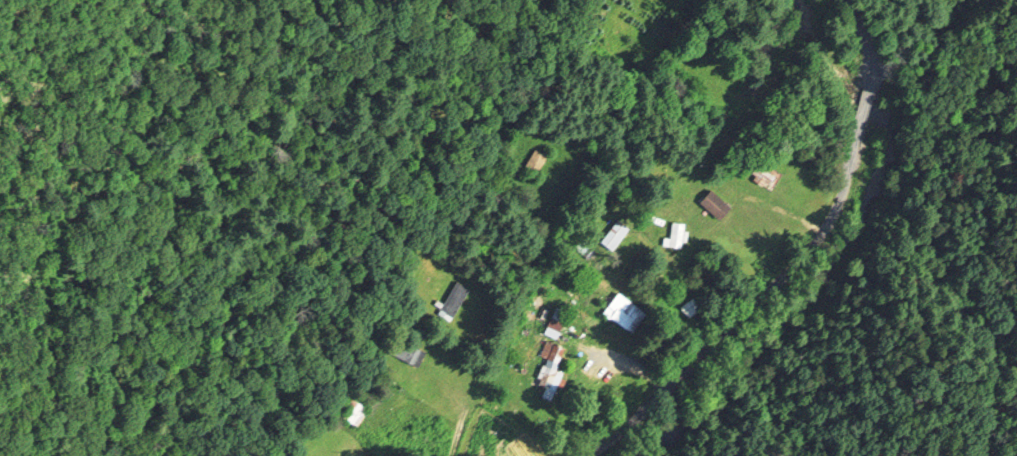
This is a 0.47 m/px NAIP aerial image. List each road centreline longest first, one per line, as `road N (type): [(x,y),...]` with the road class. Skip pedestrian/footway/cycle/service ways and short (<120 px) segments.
road 1 (tertiary): [(576,455),(661,390),(803,251),(823,224),(860,115)]

